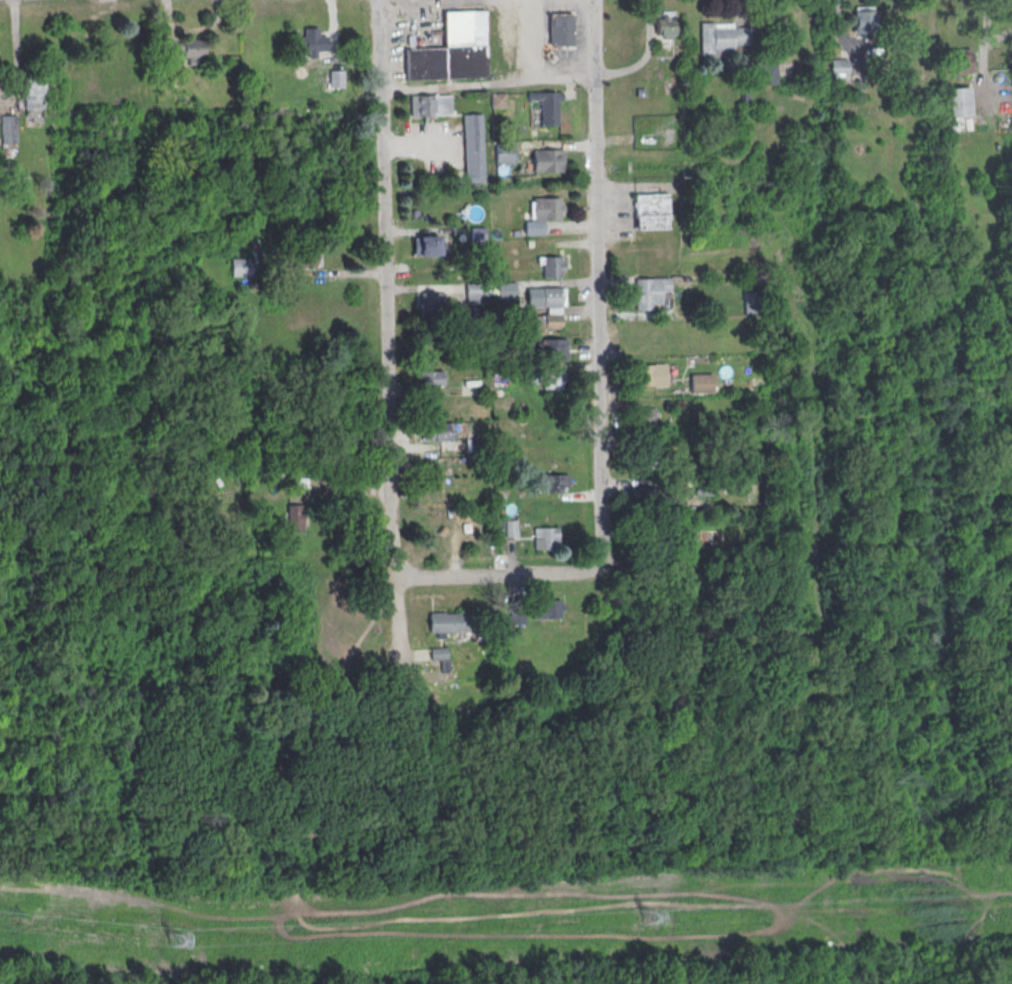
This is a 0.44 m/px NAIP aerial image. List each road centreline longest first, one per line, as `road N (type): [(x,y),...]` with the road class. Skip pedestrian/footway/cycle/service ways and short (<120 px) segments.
road 1 (residential): [(377,0),(394,663)]
road 2 (residential): [(591,0),(597,564)]
road 3 (residential): [(597,564),(588,571),(392,579)]

